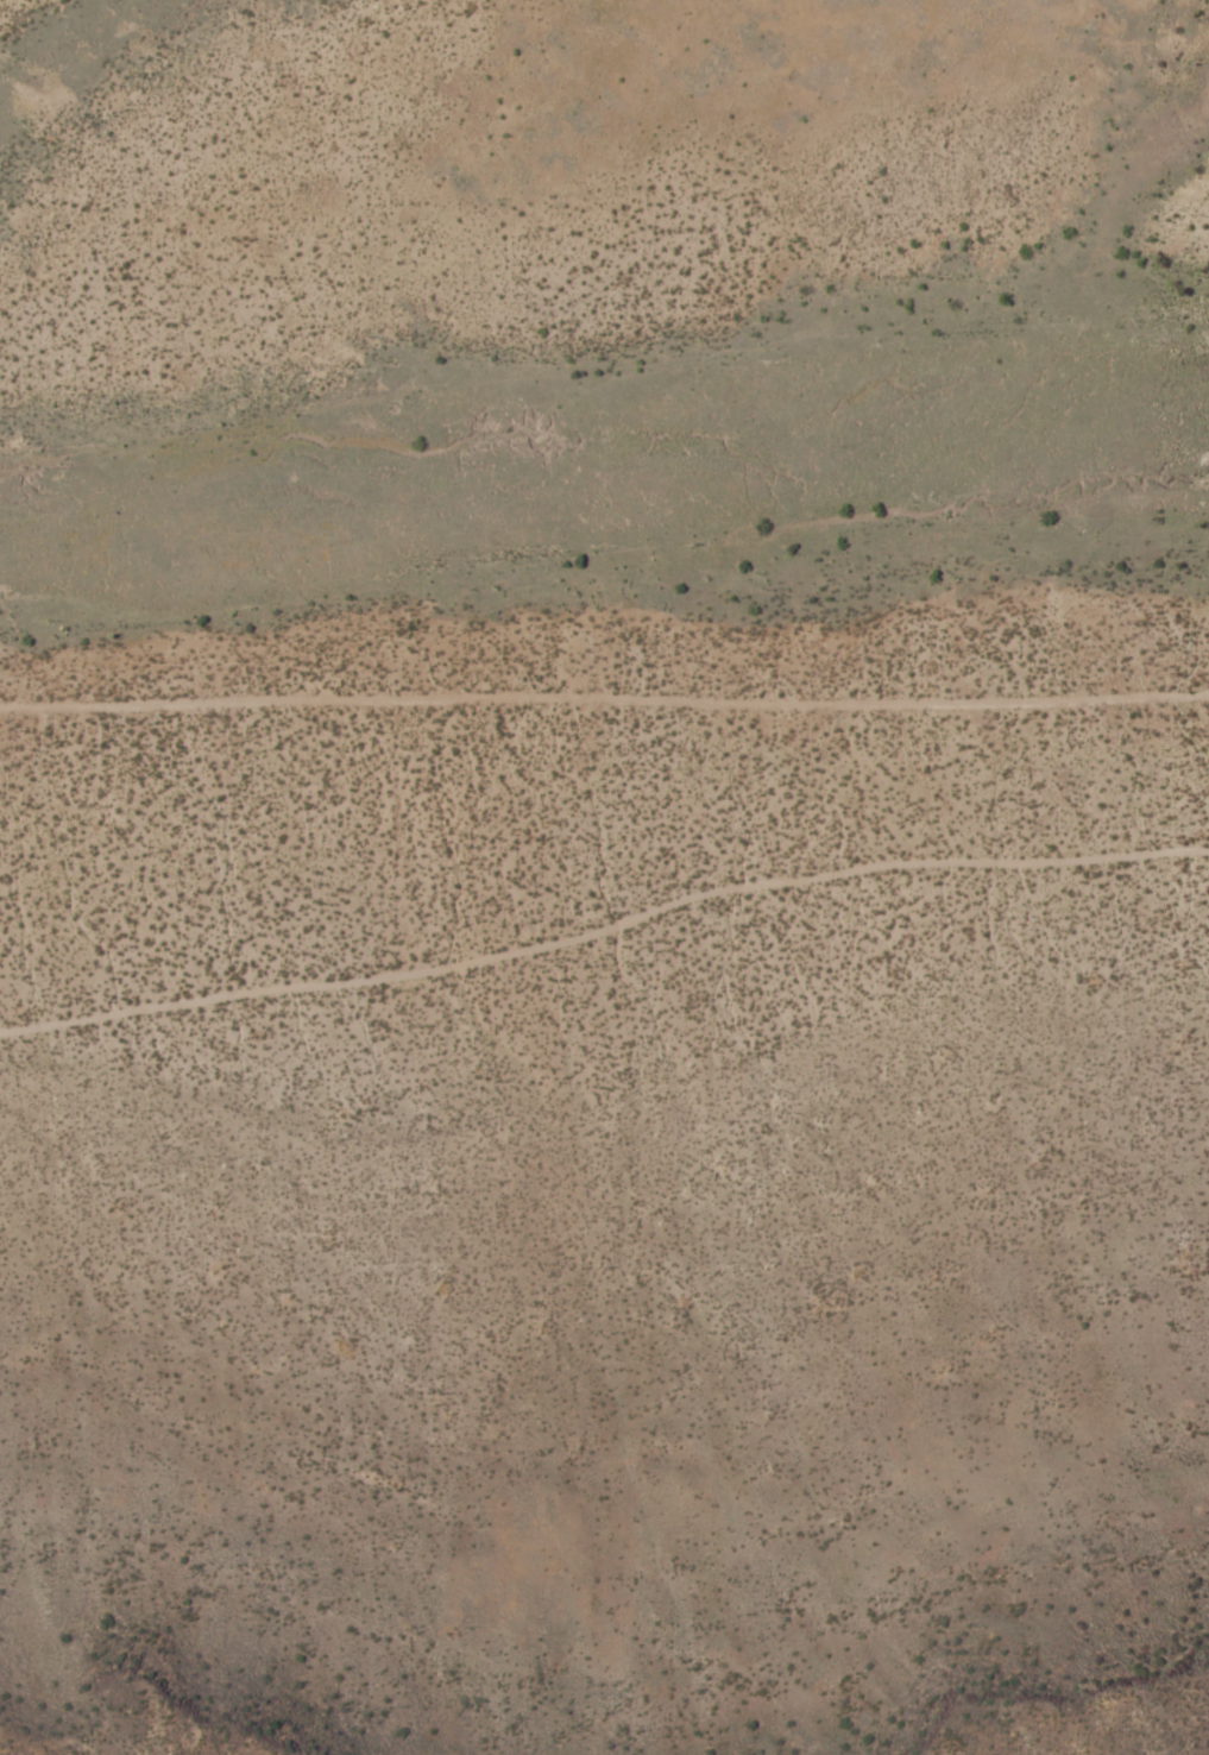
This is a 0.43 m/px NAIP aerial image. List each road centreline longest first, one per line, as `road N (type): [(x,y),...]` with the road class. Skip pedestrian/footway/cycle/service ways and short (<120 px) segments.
road 1 (track): [(0,1025),(441,962),(585,930),(710,886),(894,854),(1208,844)]

